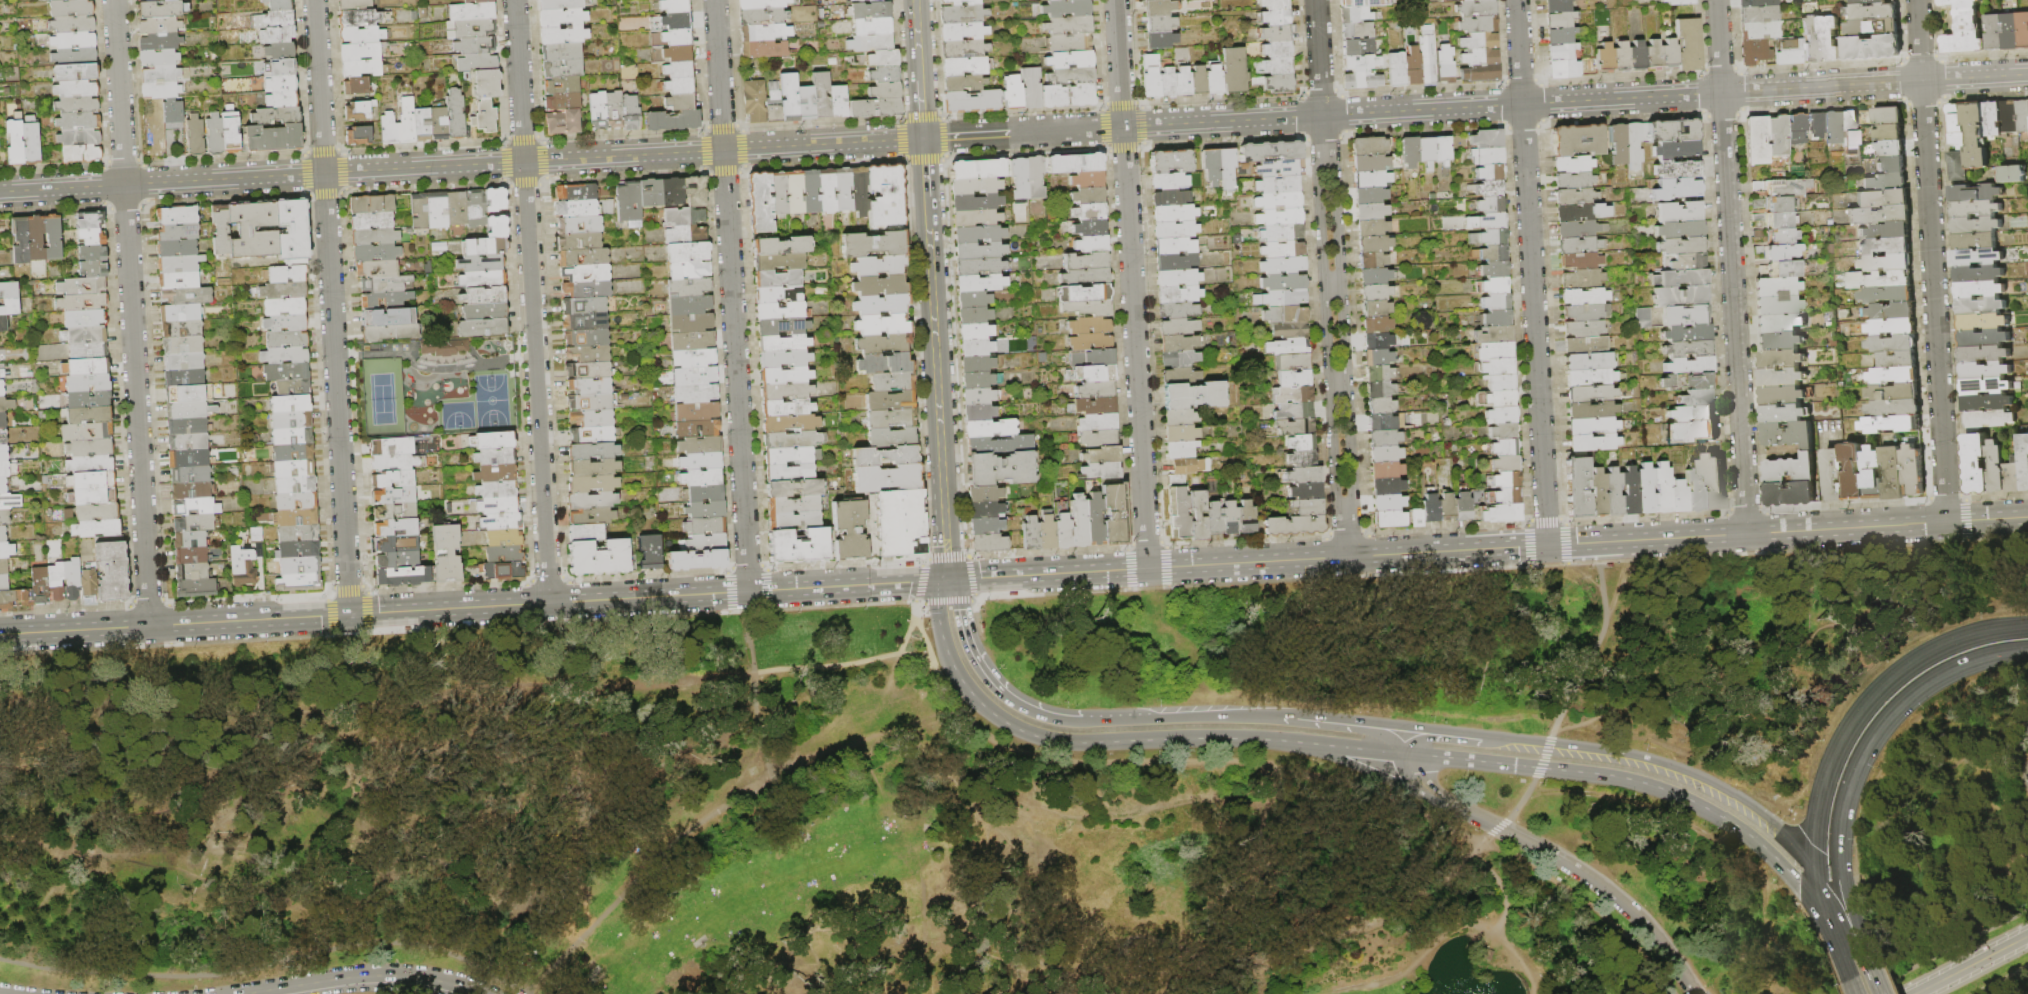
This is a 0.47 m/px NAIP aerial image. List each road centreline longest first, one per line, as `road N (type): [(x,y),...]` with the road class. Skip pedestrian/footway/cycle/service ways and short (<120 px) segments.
road 1 (residential): [(923,139),(0,192)]
road 2 (residential): [(2027,75),(1123,127)]
road 3 (residential): [(113,0),(150,625)]
road 4 (residential): [(314,0),(350,614)]
road 5 (residential): [(515,0),(549,602)]
road 6 (residential): [(715,0),(749,591)]
road 7 (secondary): [(549,602),(0,634)]
road 8 (residential): [(1717,0),(1747,534)]
road 9 (residential): [(1917,0),(1947,522)]
road 10 (secondary): [(1405,753),(1607,776),(1682,797),(1762,848),(1832,934)]
road 11 (residential): [(1123,127),(1148,568)]
road 12 (residential): [(1522,105),(1547,545)]
road 13 (secondary): [(939,602),(947,645),(971,691),(1033,733),(1070,741),(1293,740)]
road 14 (secondary): [(1348,557),(948,579)]
road 15 (secondary): [(948,579),(549,602)]
road 16 (residential): [(1345,513),(1353,494),(1347,382),(1334,160),(1324,145)]
road 17 (residential): [(1324,145),(1316,162),(1323,287),(1335,495),(1345,513)]
road 18 (secondary): [(1947,522),(1597,542)]
road 19 (secondary): [(927,199),(946,539)]
road 20 (trunk): [(1840,845),(1861,761),(1898,710),(1946,674),(2027,651)]
road 21 (secondary): [(1750,812),(1643,761),(1482,739)]
road 22 (tertiary): [(1697,993),(1630,908),(1500,827)]
road 23 (trunk): [(2027,627),(1978,633),(1920,658),(1866,705),(1830,765)]
road 24 (secondary): [(1597,542),(1348,557)]
road 25 (tertiary): [(257,993),(381,977),(476,993)]
road 26 (secondary): [(1295,719),(1089,719)]
road 27 (residential): [(1123,127),(923,139)]
road 28 (secondary): [(1008,696),(979,666),(948,579)]
road 29 (residential): [(1116,0),(1123,127)]
road 30 (tertiary): [(1500,827),(1428,790),(1405,753)]

